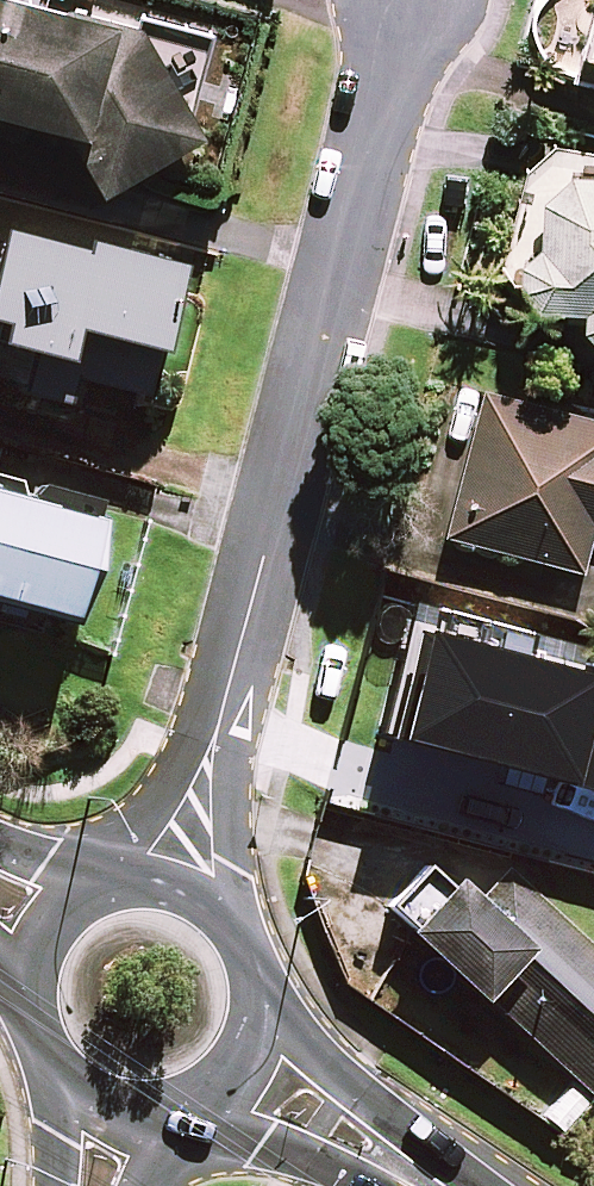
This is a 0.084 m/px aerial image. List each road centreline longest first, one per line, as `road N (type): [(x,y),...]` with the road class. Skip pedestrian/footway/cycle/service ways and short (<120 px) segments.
road 1 (residential): [(411,0),(177,886)]
road 2 (secondary): [(267,1008),(394,1114),(461,1185)]
road 3 (secondary): [(372,1185),(177,1116)]
road 4 (secondary): [(177,886),(234,918),(253,945),(267,1008)]
road 5 (secondary): [(34,1016),(35,977),(49,941),(74,911),(107,891)]
road 6 (secondary): [(267,1008),(258,1046),(237,1078),(177,1116)]
road 7 (secondary): [(166,1119),(109,1109),(59,1073)]

